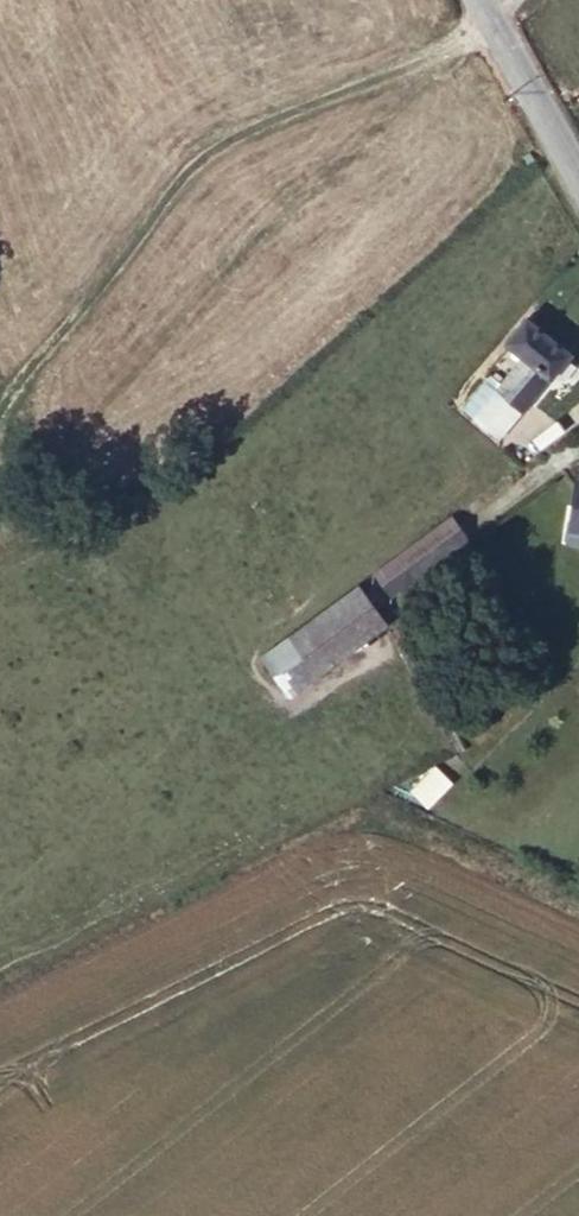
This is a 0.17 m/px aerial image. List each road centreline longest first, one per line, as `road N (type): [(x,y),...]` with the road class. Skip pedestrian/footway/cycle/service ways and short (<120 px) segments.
road 1 (tertiary): [(578,173),(477,0)]

